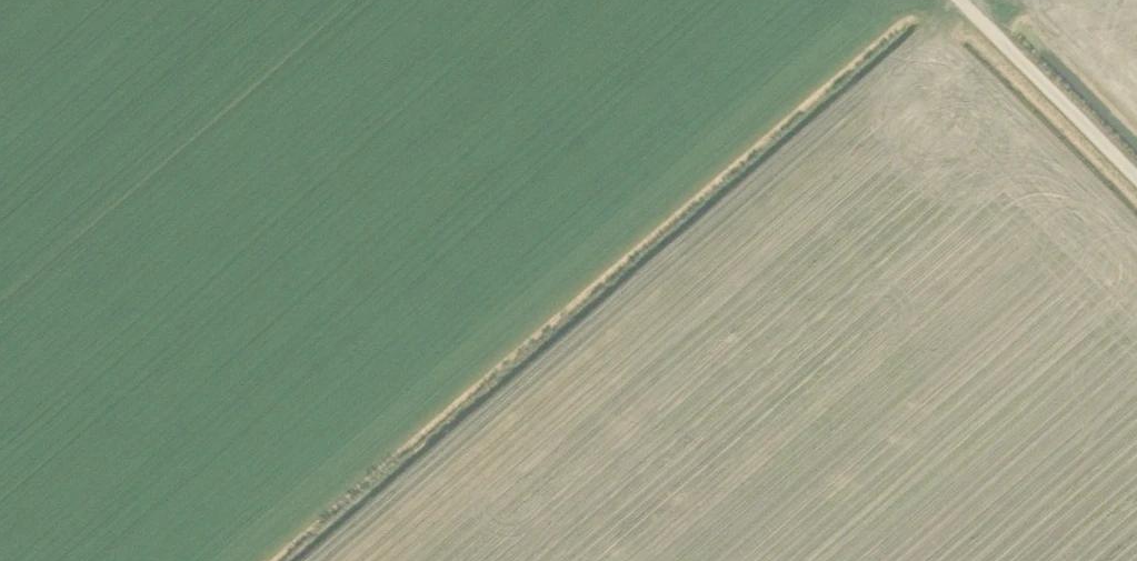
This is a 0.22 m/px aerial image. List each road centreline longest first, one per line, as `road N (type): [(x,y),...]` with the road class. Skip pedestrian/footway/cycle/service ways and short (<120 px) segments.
road 1 (unclassified): [(1136,181),(957,0)]

